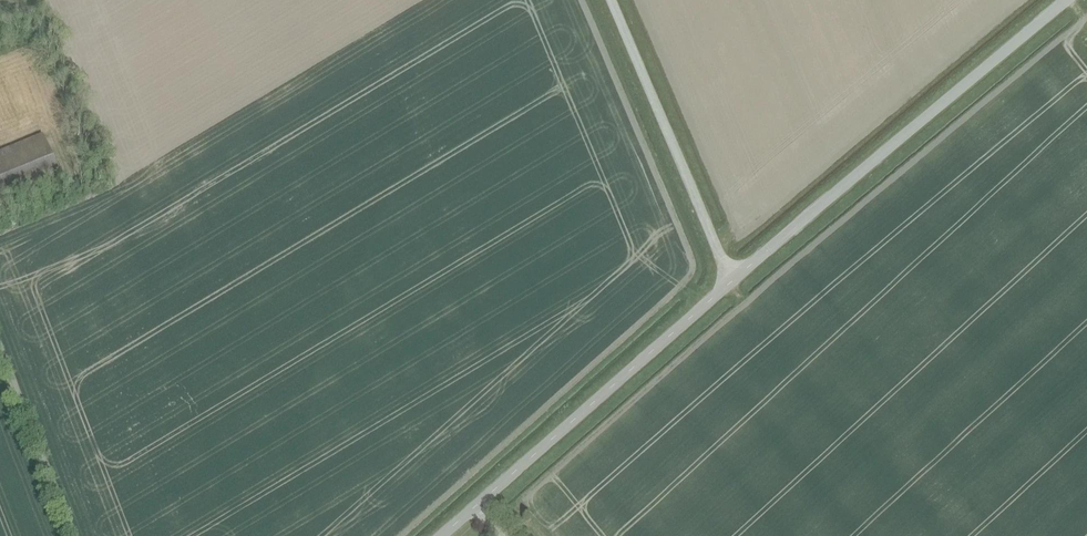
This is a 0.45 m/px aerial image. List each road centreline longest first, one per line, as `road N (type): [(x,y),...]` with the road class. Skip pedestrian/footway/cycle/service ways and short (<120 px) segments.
road 1 (tertiary): [(446,535),(729,284),(1070,0)]

